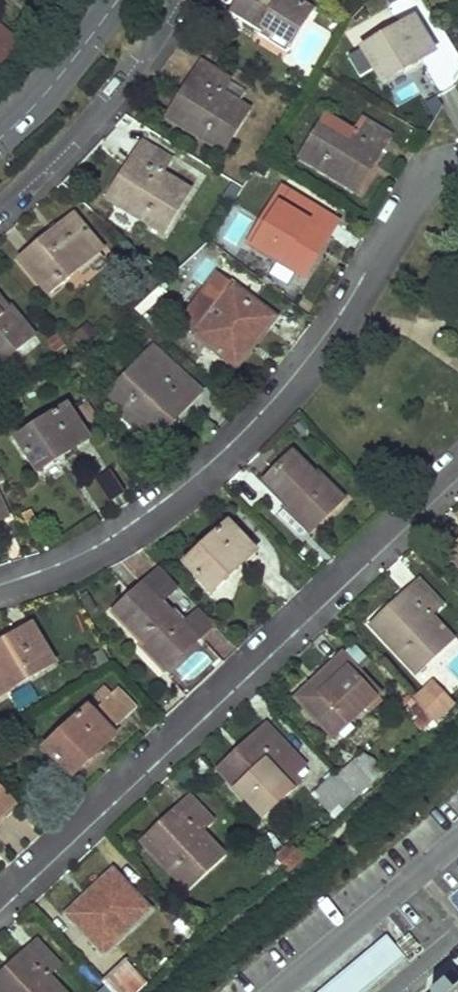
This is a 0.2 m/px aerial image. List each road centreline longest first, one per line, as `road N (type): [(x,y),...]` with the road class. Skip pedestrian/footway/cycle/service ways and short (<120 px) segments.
road 1 (residential): [(457,163),(425,176),(326,335),(218,455),(113,537),(0,587)]
road 2 (residential): [(0,909),(457,479)]
road 3 (residential): [(0,209),(73,143),(181,0)]
road 4 (residential): [(275,991),(457,841)]
road 5 (tertiary): [(0,138),(119,0)]

